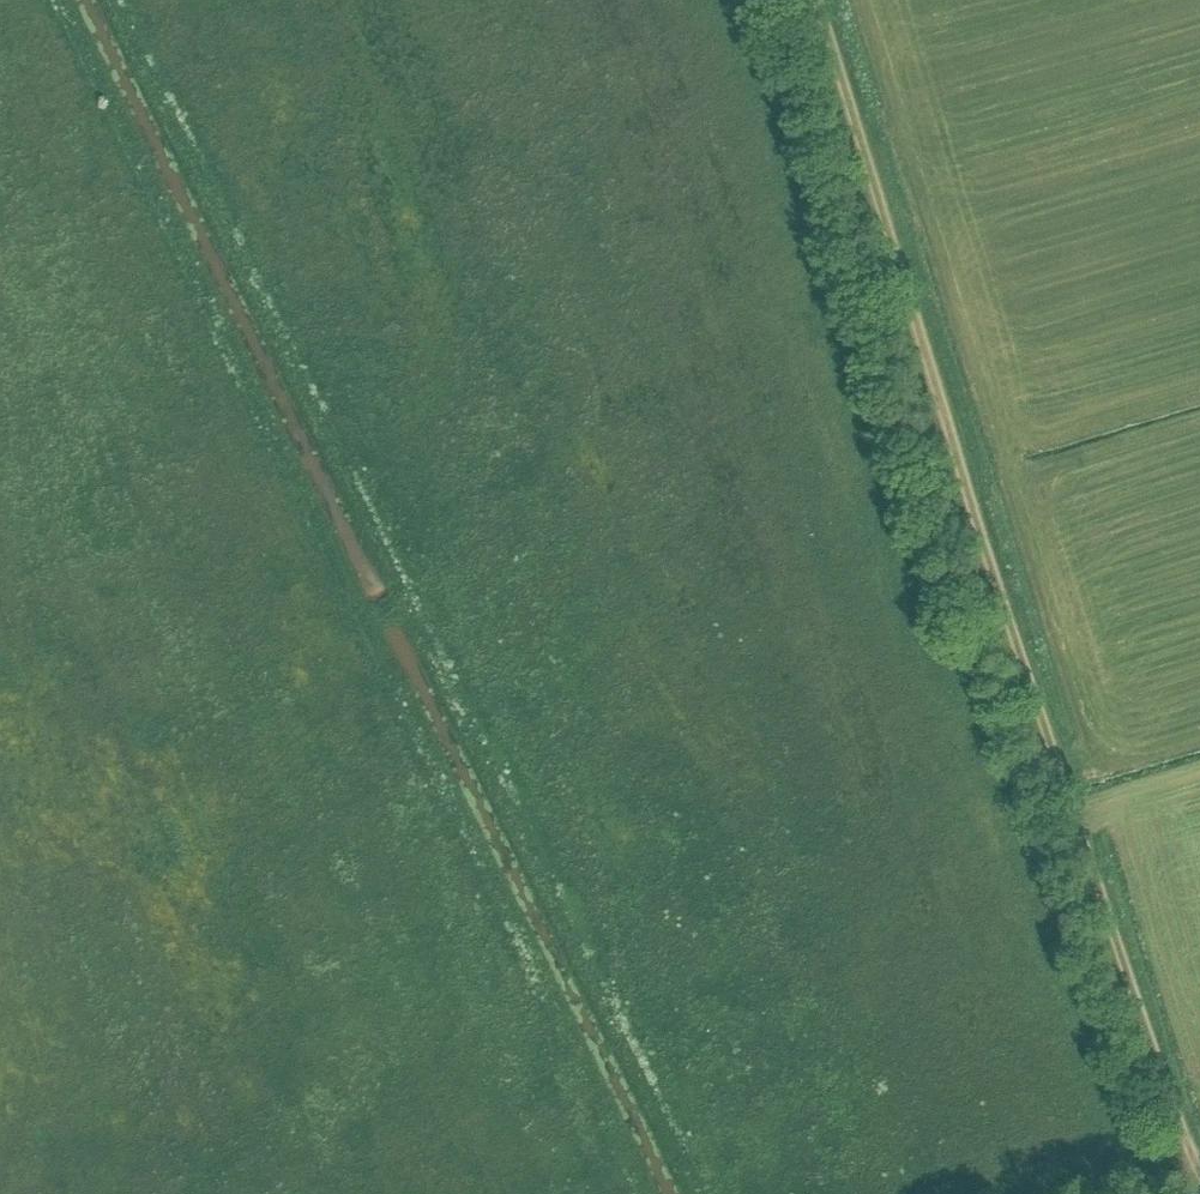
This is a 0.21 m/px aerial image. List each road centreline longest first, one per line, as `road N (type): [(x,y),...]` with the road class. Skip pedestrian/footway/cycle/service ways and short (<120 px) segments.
road 1 (track): [(816,0),(1075,822),(1195,1169)]

